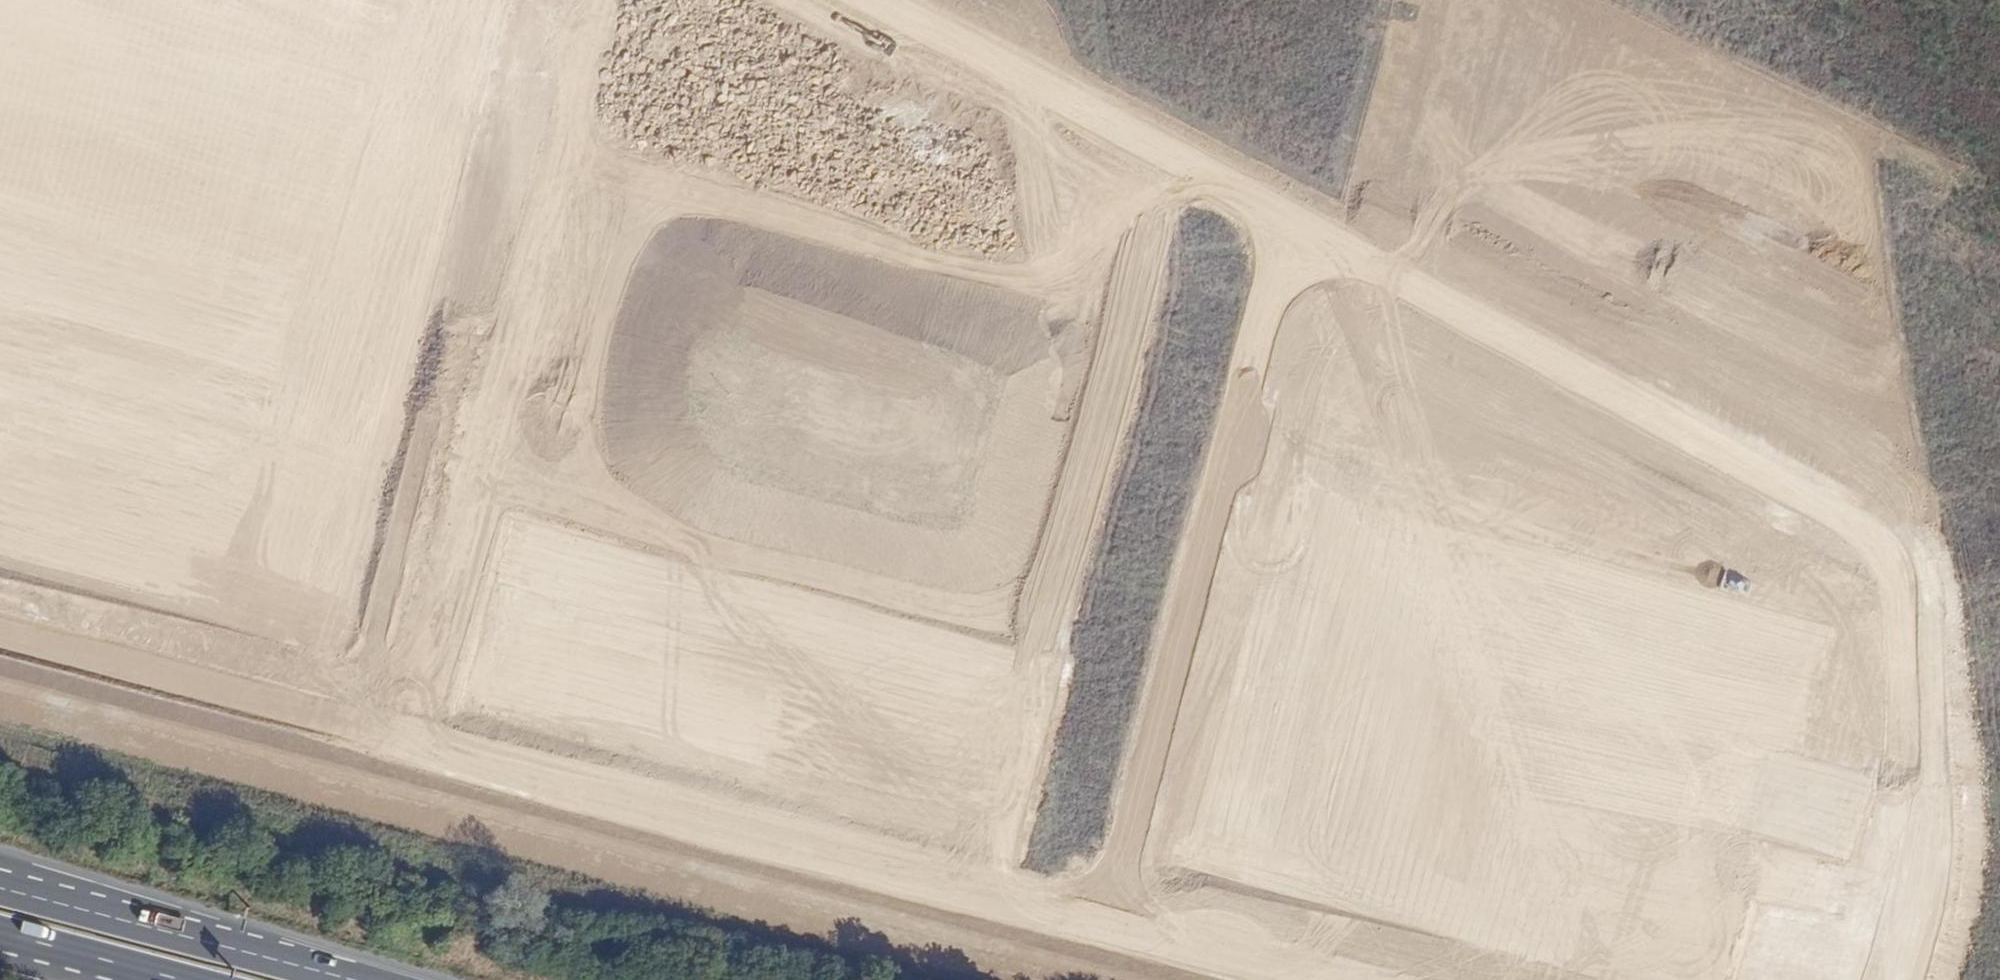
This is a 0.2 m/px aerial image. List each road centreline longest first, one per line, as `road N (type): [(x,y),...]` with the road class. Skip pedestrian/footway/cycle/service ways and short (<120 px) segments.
road 1 (track): [(1821,503),(856,0)]
road 2 (trunk): [(376,979),(0,881)]
road 3 (trunk): [(0,931),(190,979)]

